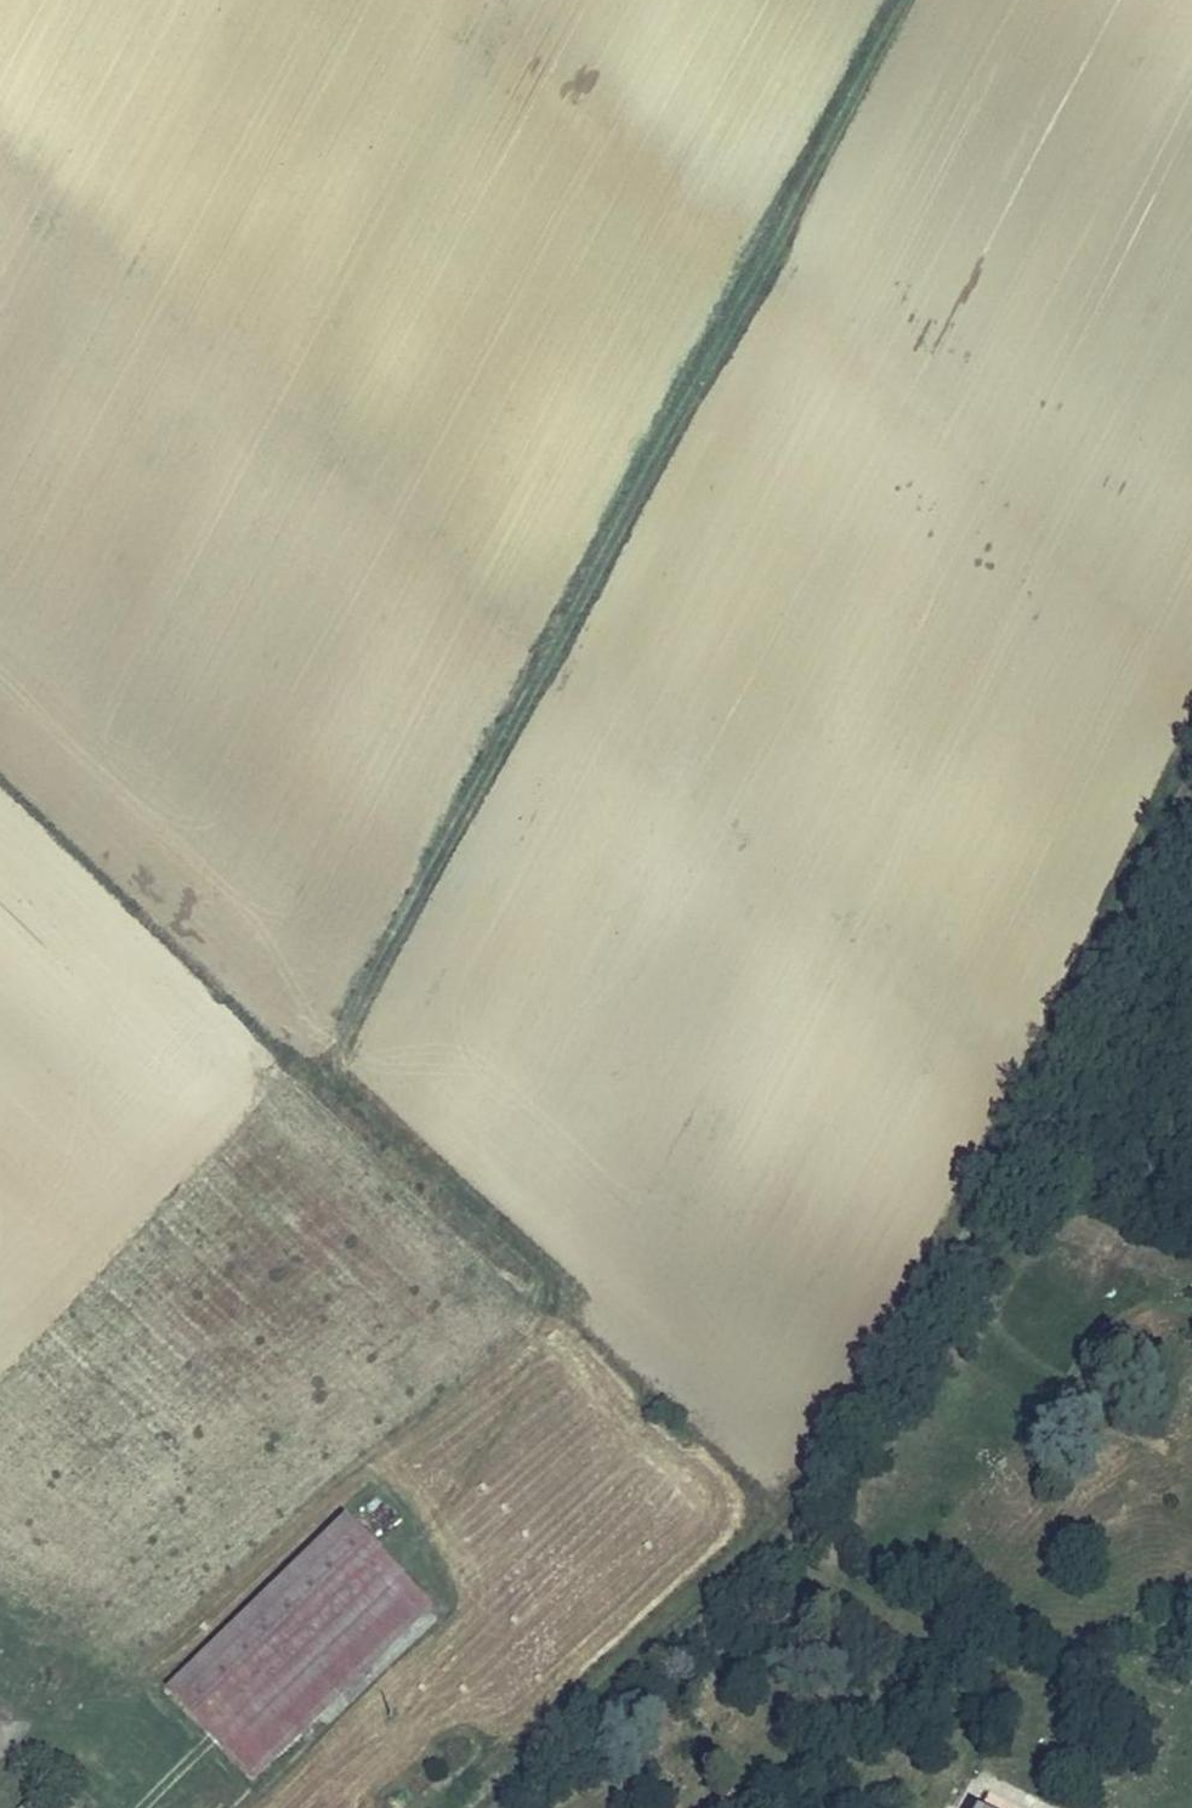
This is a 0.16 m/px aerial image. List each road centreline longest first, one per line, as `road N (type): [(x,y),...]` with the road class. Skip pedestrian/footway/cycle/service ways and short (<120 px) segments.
road 1 (track): [(477,1807),(771,1523),(845,1426),(1191,772)]

